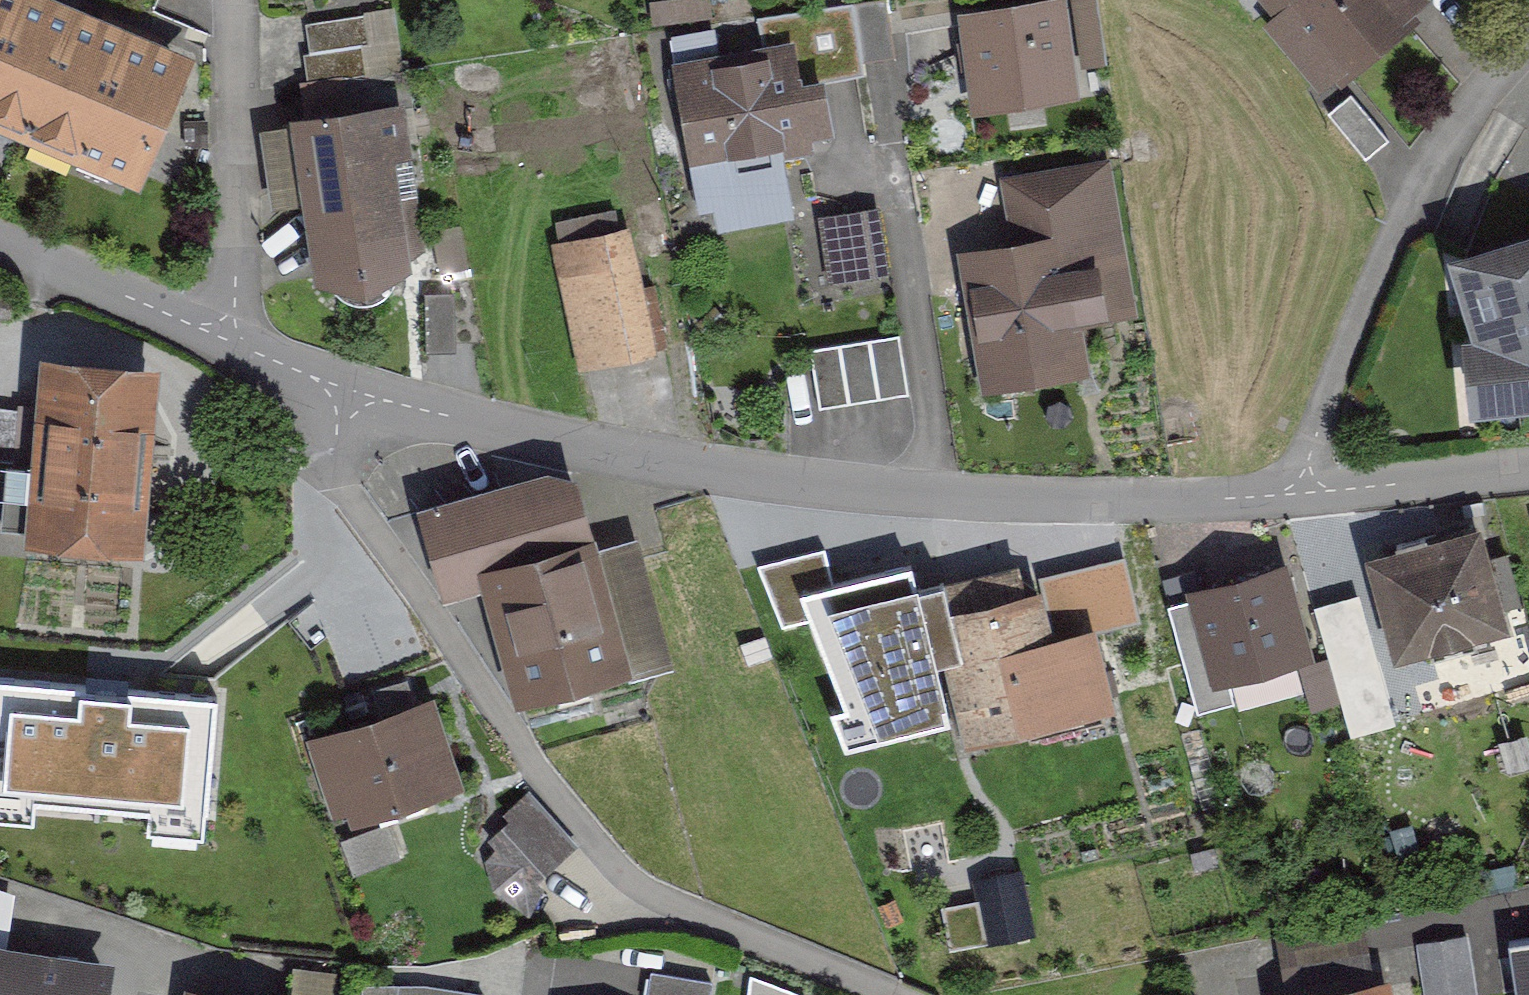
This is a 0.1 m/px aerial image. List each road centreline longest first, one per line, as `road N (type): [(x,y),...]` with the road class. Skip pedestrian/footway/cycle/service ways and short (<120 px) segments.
road 1 (residential): [(1287,497),(1060,505),(797,486),(497,431),(352,392),(230,339)]
road 2 (residential): [(1287,497),(1427,151),(1528,42)]
road 3 (residential): [(235,0),(230,339)]
road 4 (residential): [(230,339),(0,241)]
road 5 (residential): [(1528,470),(1287,497)]

